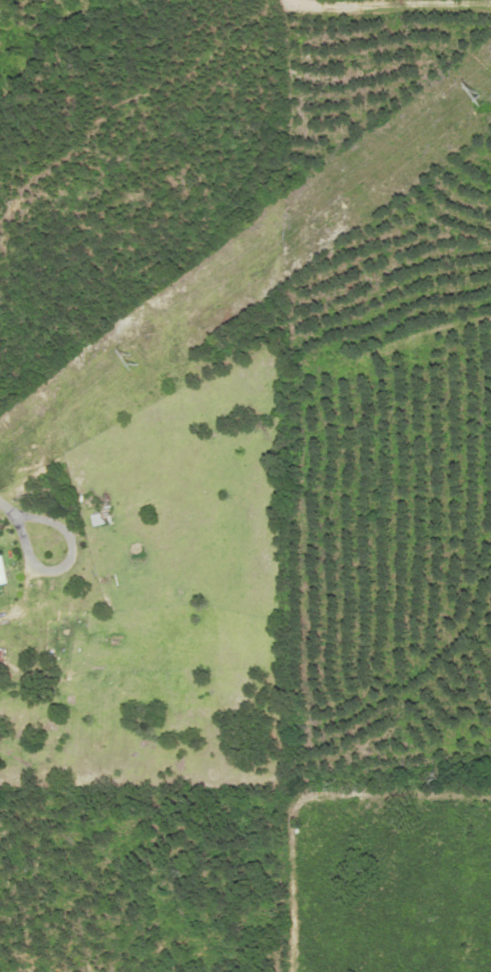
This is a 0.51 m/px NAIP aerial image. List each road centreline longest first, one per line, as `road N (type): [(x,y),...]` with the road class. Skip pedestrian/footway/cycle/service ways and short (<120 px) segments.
road 1 (residential): [(45,518),(9,509),(31,556),(55,566),(72,546),(67,532),(45,518)]

